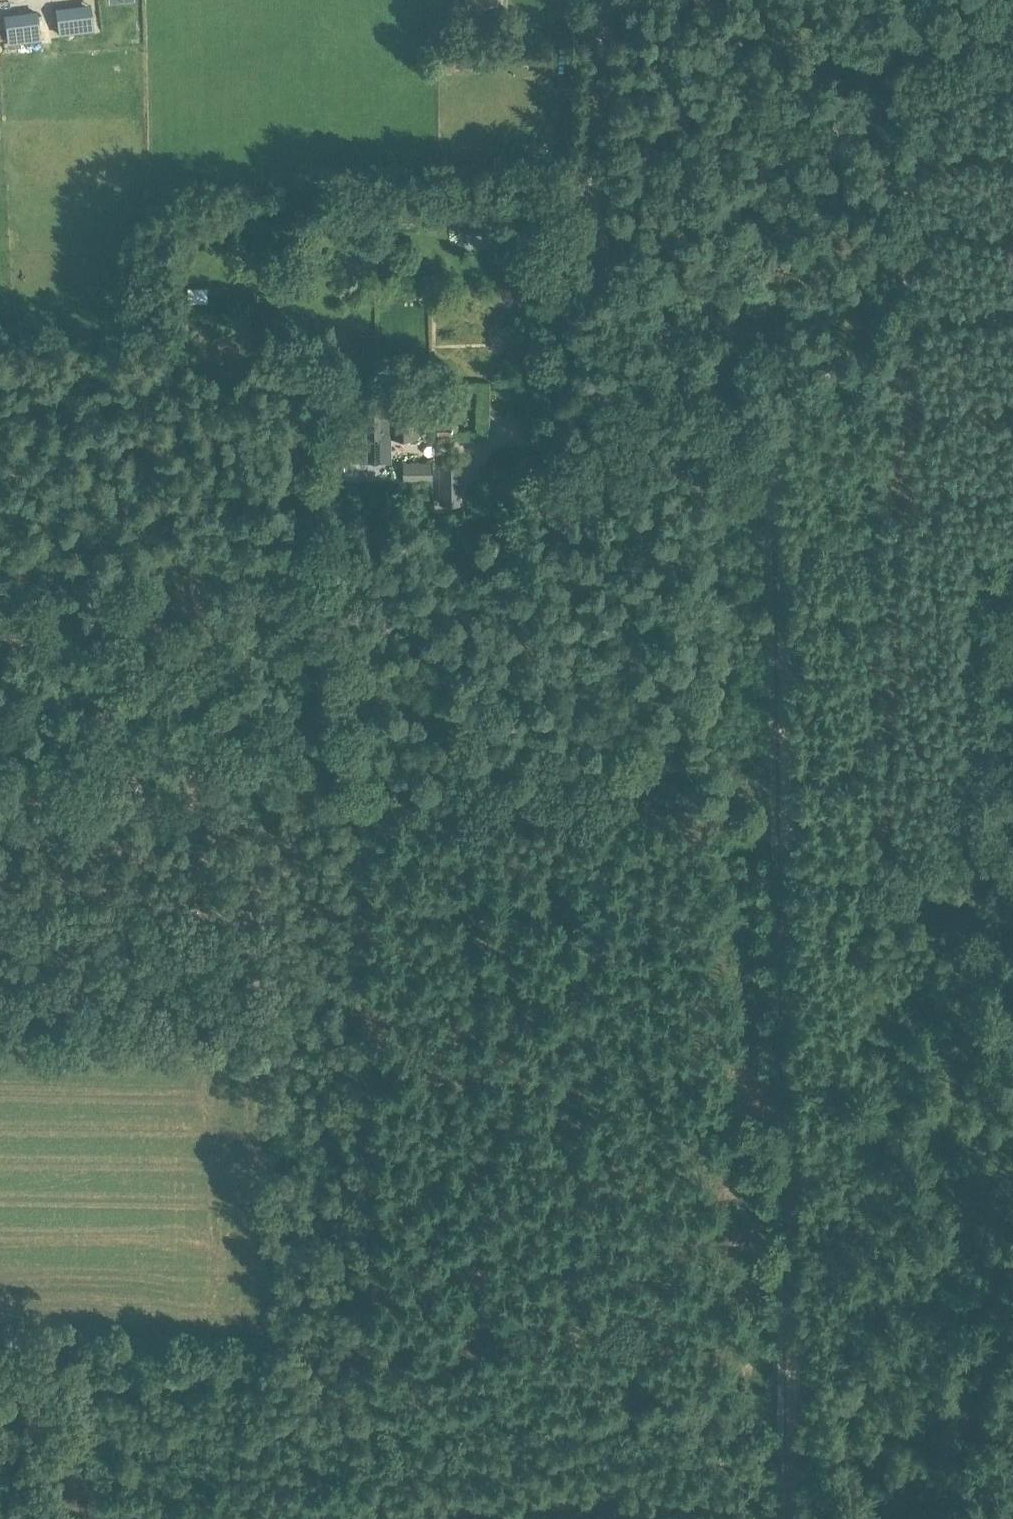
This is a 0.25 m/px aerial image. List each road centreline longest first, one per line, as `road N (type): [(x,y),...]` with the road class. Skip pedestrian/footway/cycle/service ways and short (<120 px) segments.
road 1 (track): [(602,0),(584,213),(628,301),(702,390),(758,431),(774,553),(778,851)]
road 2 (track): [(778,851),(787,1518)]
road 3 (track): [(856,68),(868,94),(856,217),(785,292),(758,431)]
road 4 (track): [(1012,531),(985,529),(961,790),(921,857)]
road 5 (track): [(1012,861),(778,851)]
road 6 (track): [(1012,62),(882,56),(906,37),(906,0)]
road 7 (track): [(882,56),(856,68),(743,0)]

